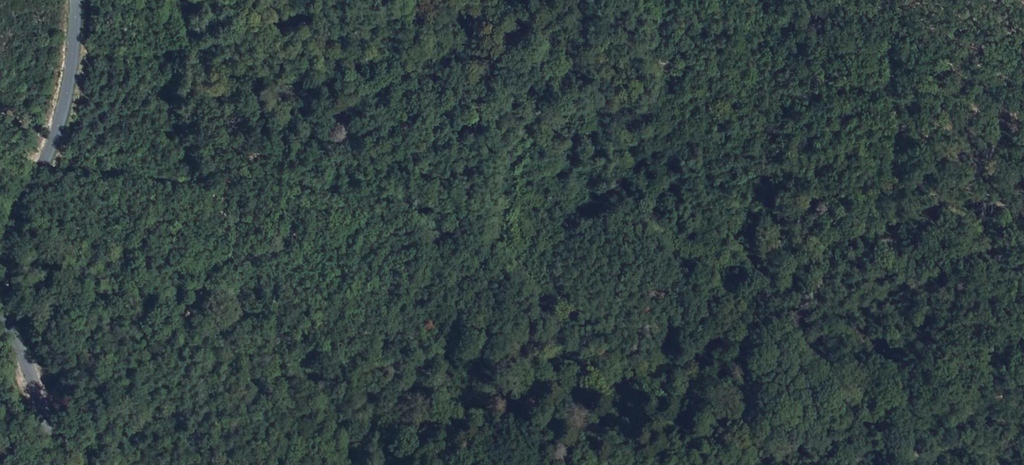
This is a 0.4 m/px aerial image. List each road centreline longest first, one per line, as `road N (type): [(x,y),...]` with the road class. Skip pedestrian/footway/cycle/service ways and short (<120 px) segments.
road 1 (tertiary): [(61,464),(20,345),(13,246),(66,96),(76,0)]

